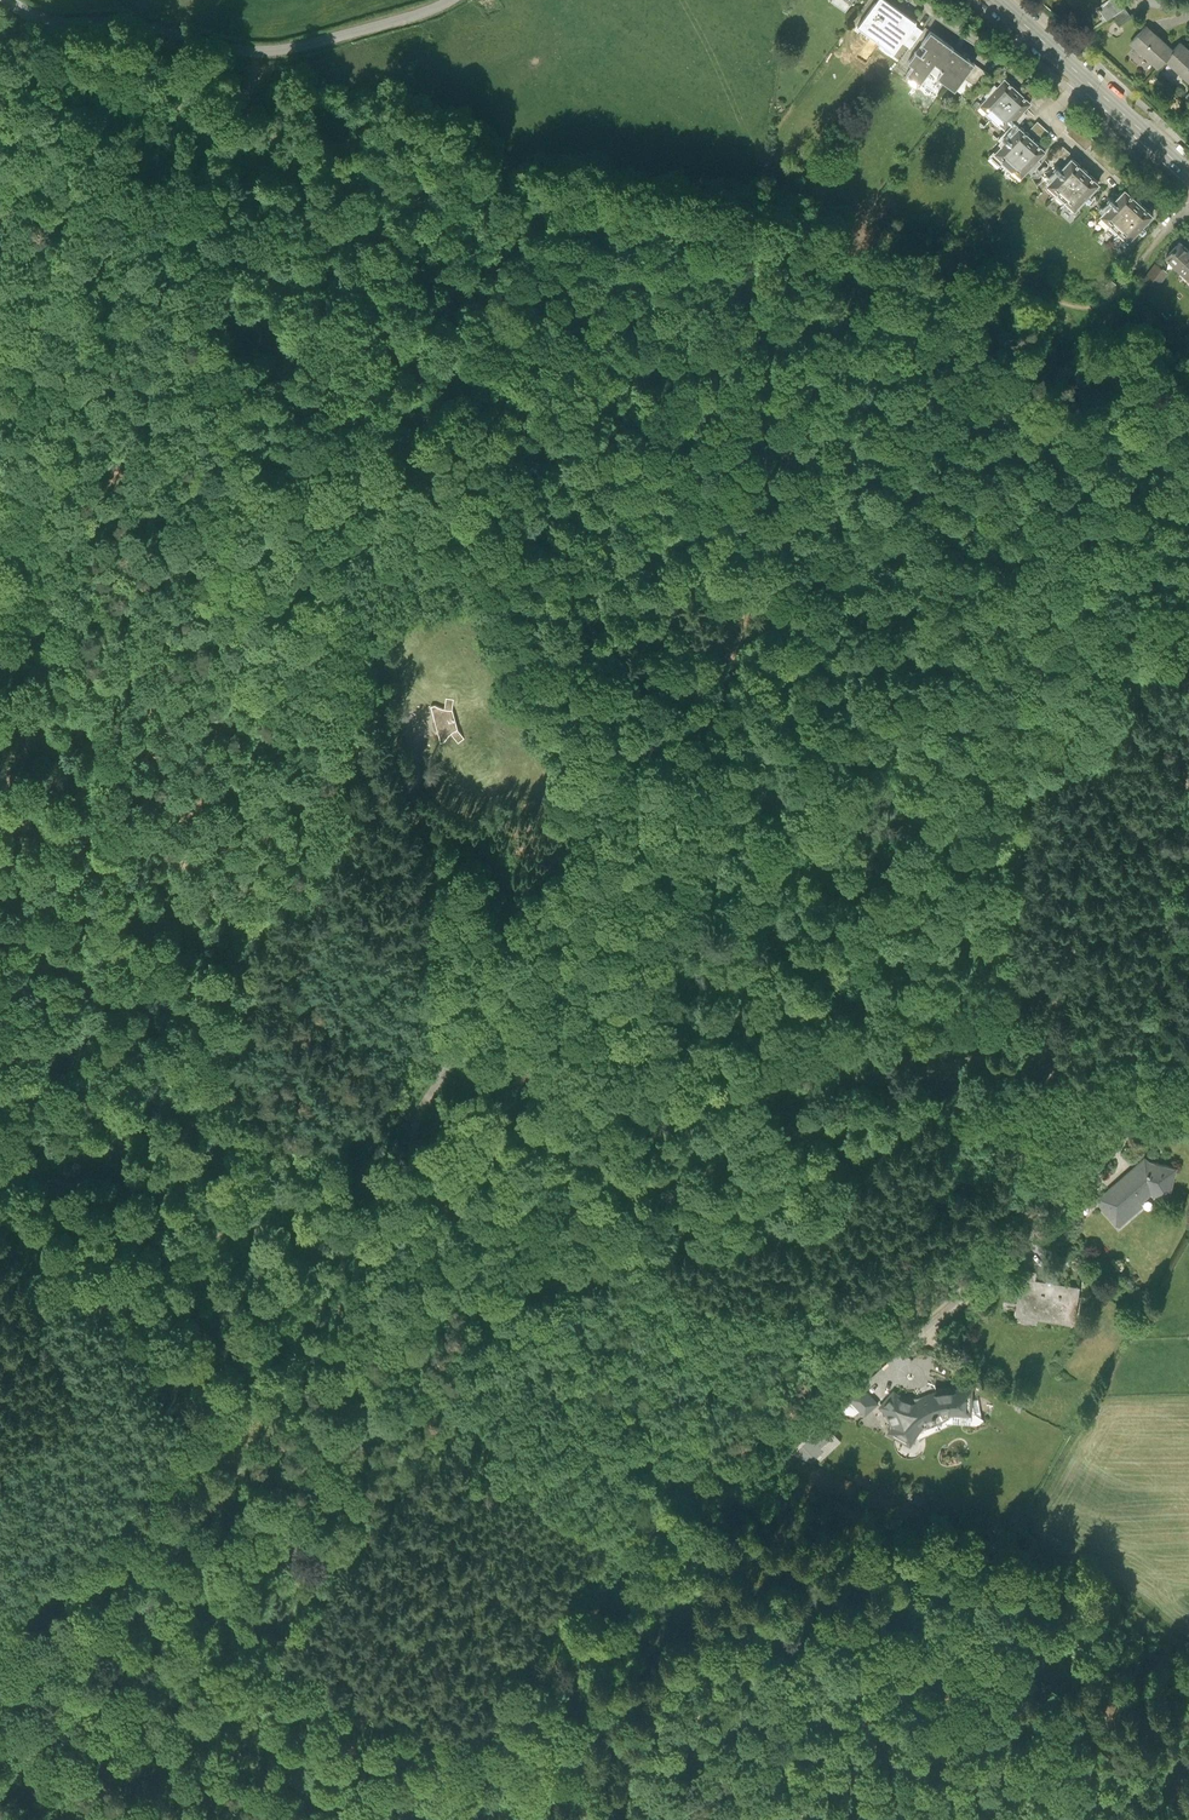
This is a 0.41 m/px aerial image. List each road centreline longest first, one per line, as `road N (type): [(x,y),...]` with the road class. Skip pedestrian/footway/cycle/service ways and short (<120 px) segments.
road 1 (track): [(643,281),(671,305),(707,359),(719,459),(782,577),(813,603),(885,623),(900,646),(910,861),(904,976),(920,1073)]
road 2 (track): [(451,1210),(410,1292),(369,1431),(322,1510),(109,1668),(0,1787)]
road 3 (track): [(43,16),(151,106),(210,113),(276,149),(360,134),(415,156),(513,241),(643,281)]
road 4 (track): [(643,281),(869,318),(949,289),(1026,287),(1076,310),(1106,306),(1150,257)]
road 5 (track): [(383,477),(445,510),(525,647),(576,705),(601,724),(742,778),(759,796)]
road 6 (unclassified): [(9,0),(43,16),(142,26),(259,55),(392,24),(453,0)]
road 7 (track): [(383,477),(336,493),(329,512),(416,824)]
road 8 (track): [(345,1819),(445,1710),(622,1564)]
road 9 (track): [(381,1226),(280,1293),(227,1305),(149,1257)]
road 10 (primary): [(1188,176),(996,0)]
road 11 (track): [(622,1564),(716,1452),(793,1413)]

